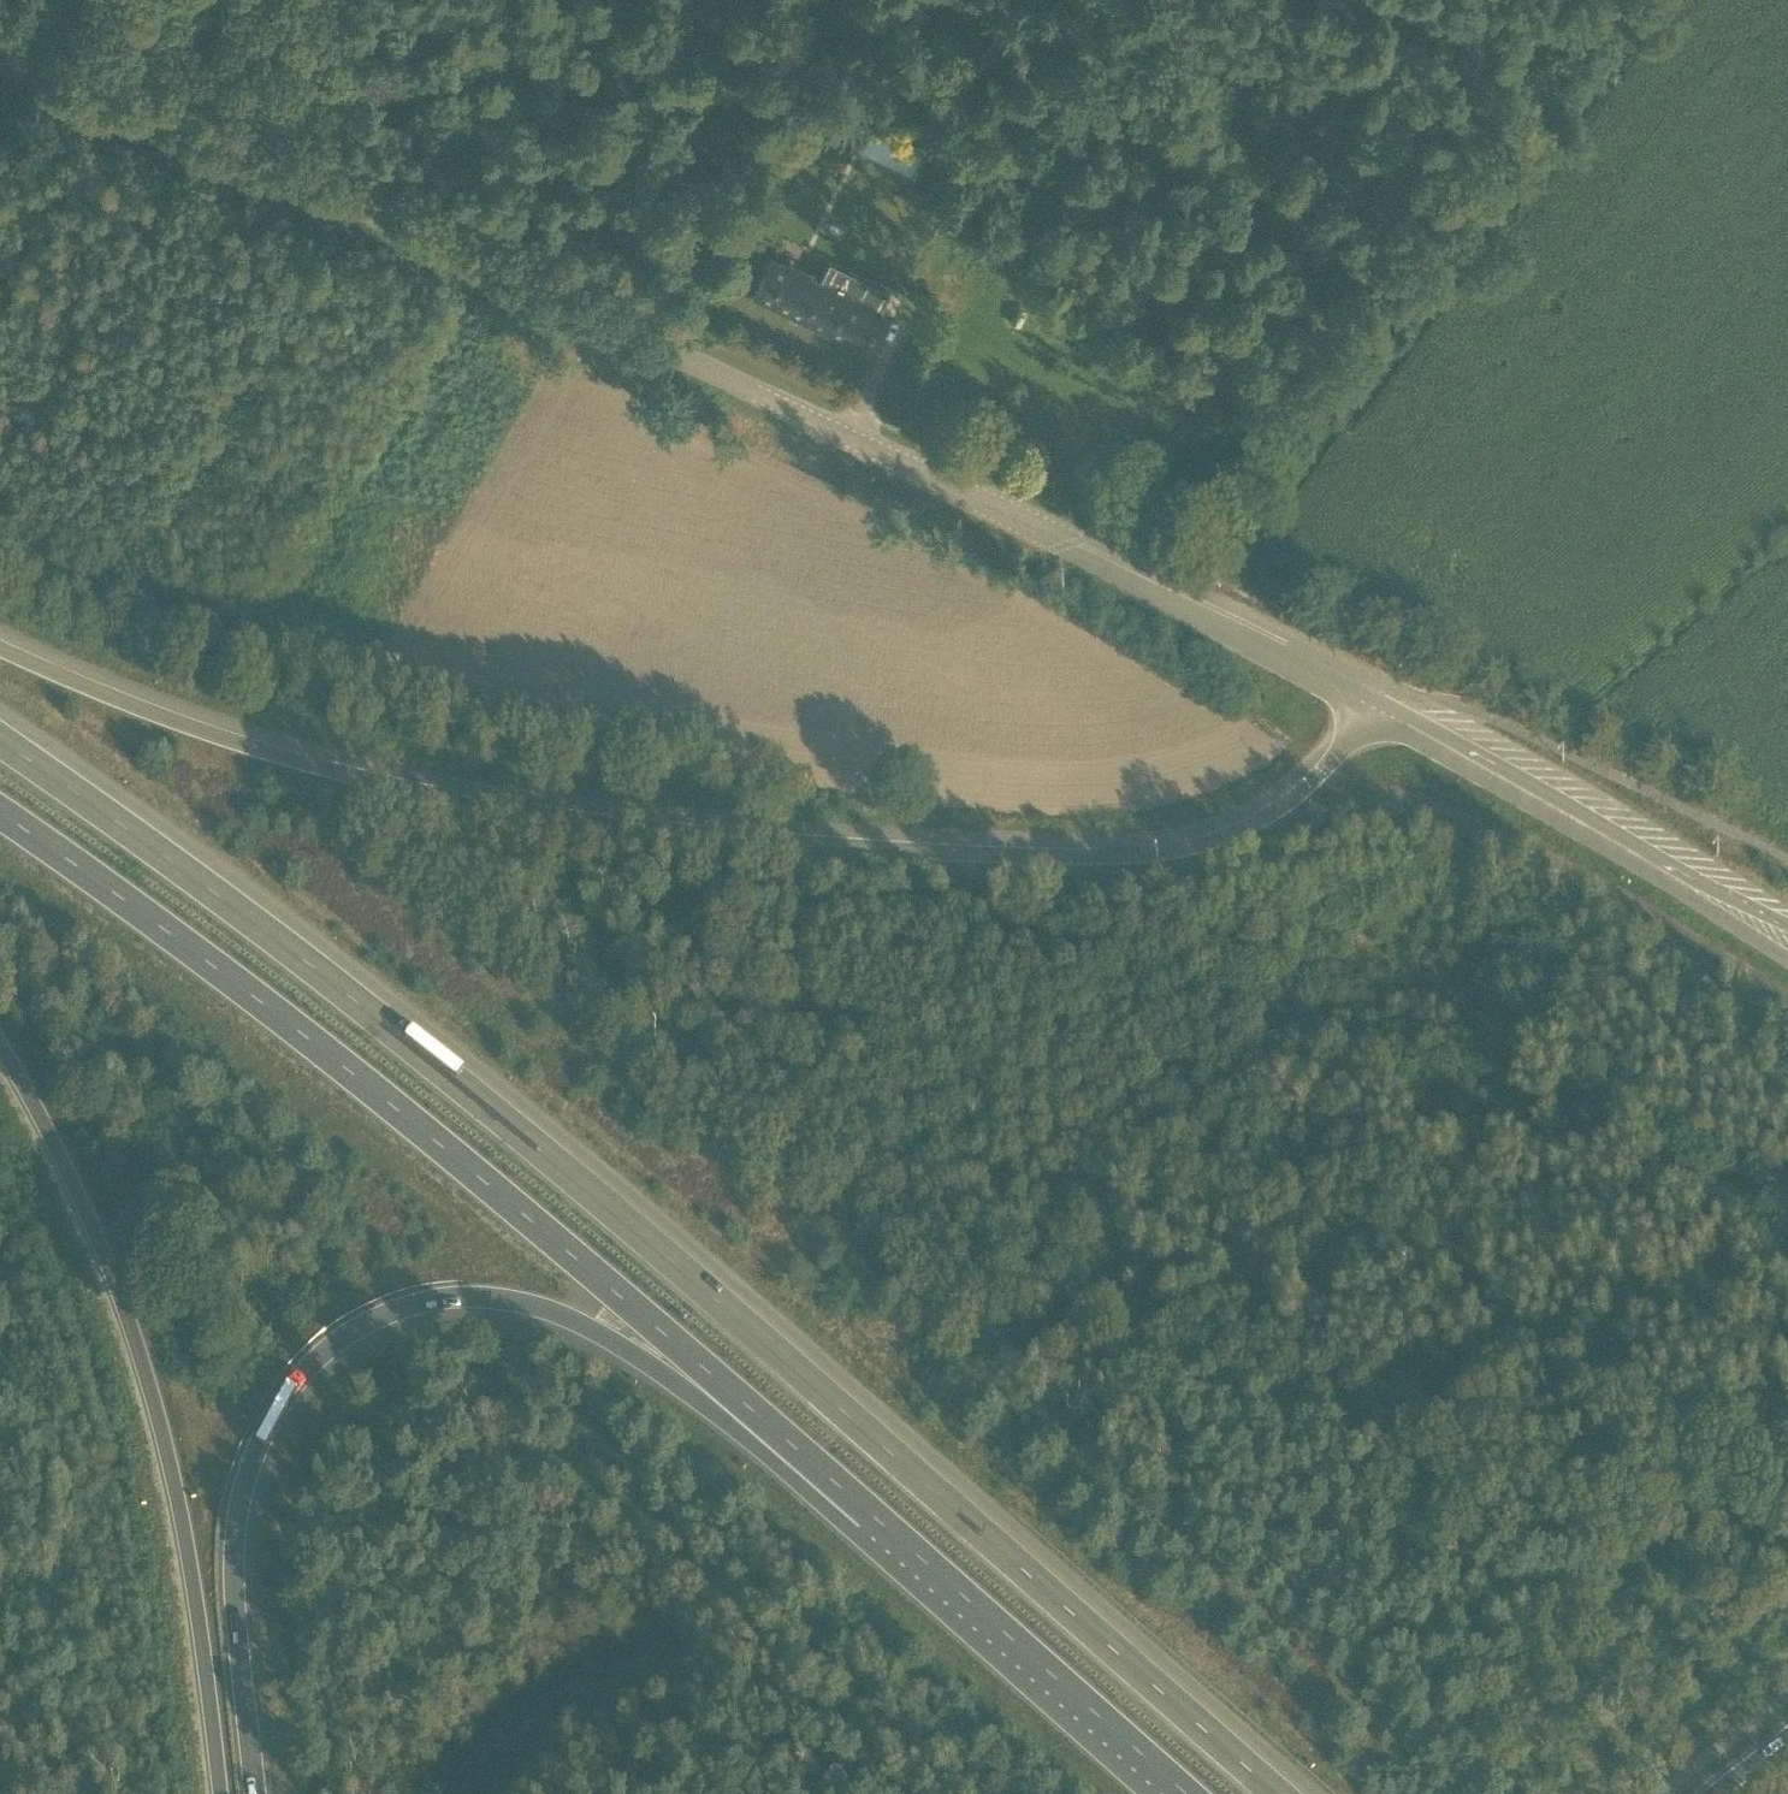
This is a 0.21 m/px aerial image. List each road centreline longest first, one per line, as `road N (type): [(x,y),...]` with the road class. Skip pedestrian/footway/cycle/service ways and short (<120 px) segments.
road 1 (trunk): [(1273,1793),(502,1122),(334,985),(0,741)]
road 2 (unclassified): [(1373,707),(915,467),(326,185),(67,81),(0,62)]
road 3 (trunk): [(1373,707),(1288,805),(1229,838),(1165,853),(1060,859),(918,855),(529,815),(347,773),(141,708),(0,649)]
road 4 (trunk): [(0,816),(349,1076),(745,1403)]
road 5 (trunk): [(253,1793),(233,1615),(235,1522),(244,1476),(277,1406),(335,1340),(400,1306),(436,1298),(517,1302),(556,1311),(745,1403)]
road 6 (trunk): [(0,1044),(80,1193),(161,1419),(186,1528),(222,1793)]
road 7 (trunk): [(745,1403),(1186,1793)]
road 8 (primary): [(1787,943),(1373,707)]

